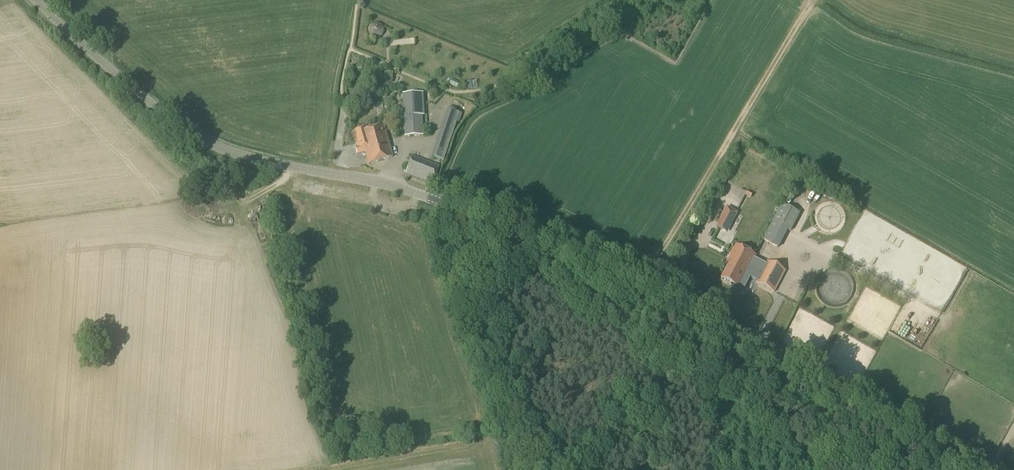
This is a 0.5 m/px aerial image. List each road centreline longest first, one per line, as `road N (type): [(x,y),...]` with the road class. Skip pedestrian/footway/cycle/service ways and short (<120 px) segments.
road 1 (tertiary): [(961,469),(786,364),(588,265),(412,192),(203,142),(35,0)]

